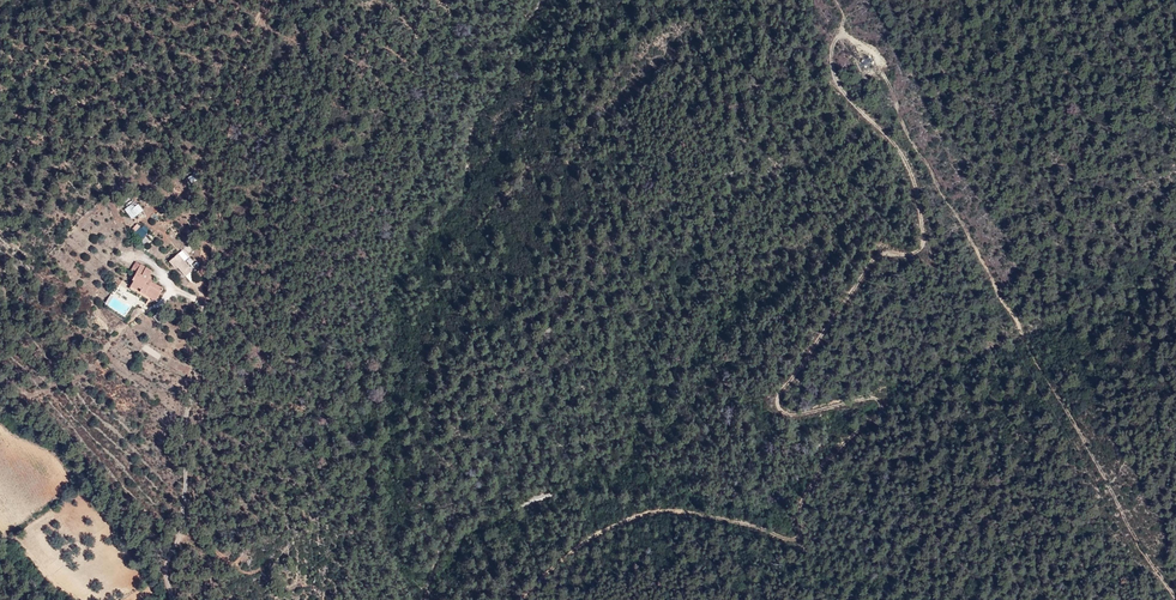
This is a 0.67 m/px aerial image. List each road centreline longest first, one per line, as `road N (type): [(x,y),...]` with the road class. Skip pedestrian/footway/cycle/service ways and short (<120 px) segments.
road 1 (track): [(522,599),(586,538),(669,512),(791,540),(805,529),(812,488),(851,432),(882,414),(886,401)]
road 2 (track): [(266,0),(221,191),(208,301)]

